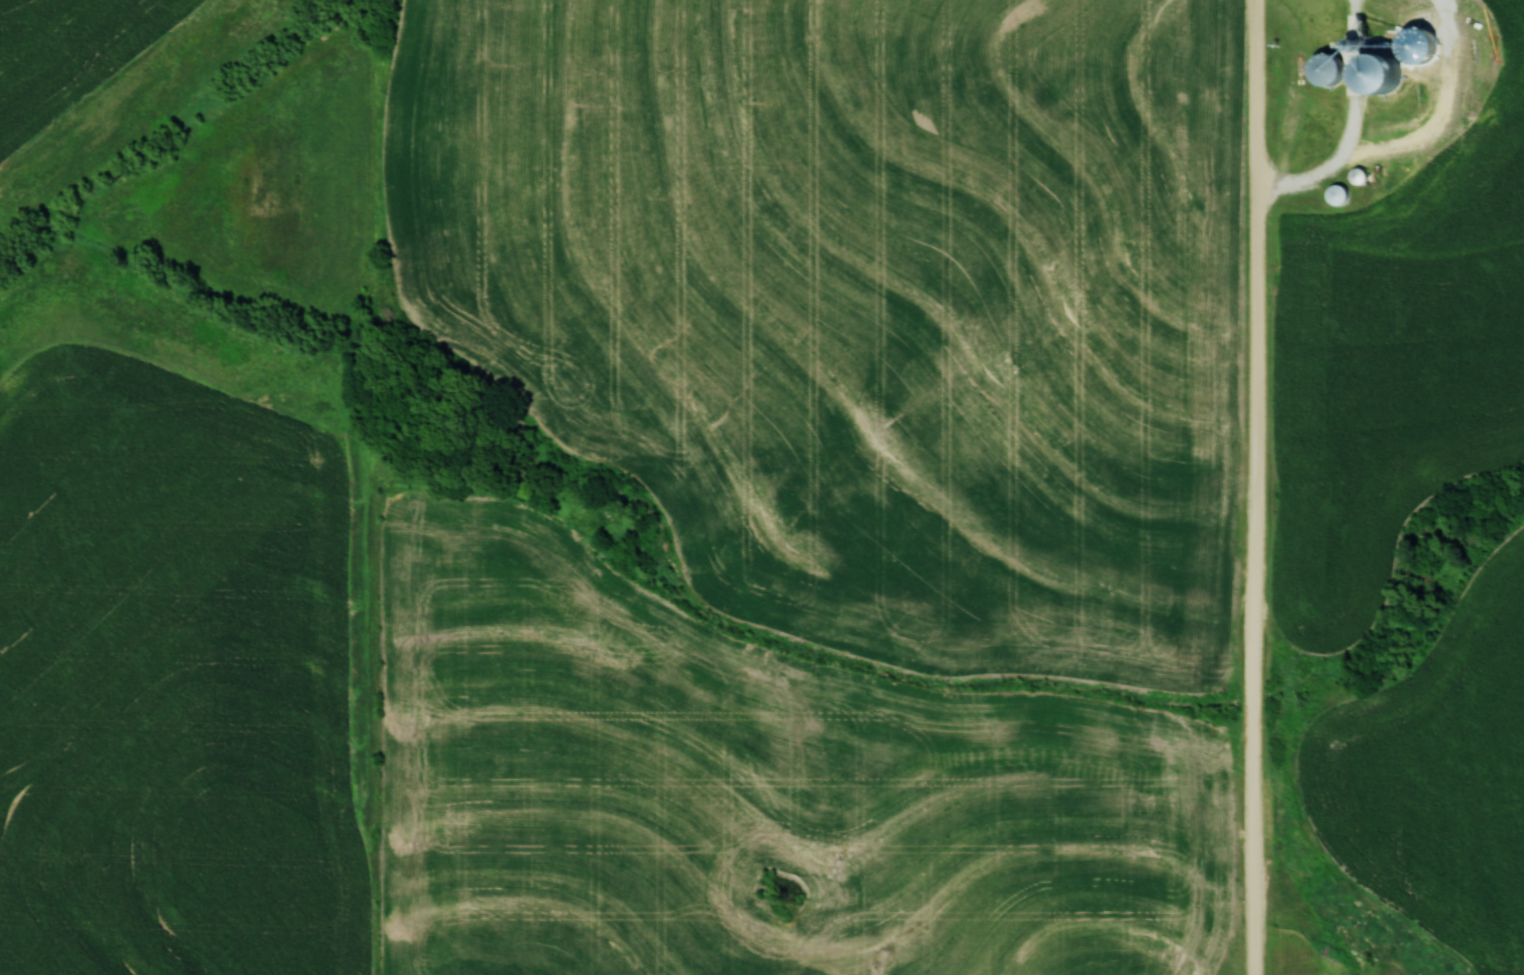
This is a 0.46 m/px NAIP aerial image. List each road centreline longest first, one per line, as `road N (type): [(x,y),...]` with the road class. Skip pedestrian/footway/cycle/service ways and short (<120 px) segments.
road 1 (residential): [(1257,974),(1261,0)]

